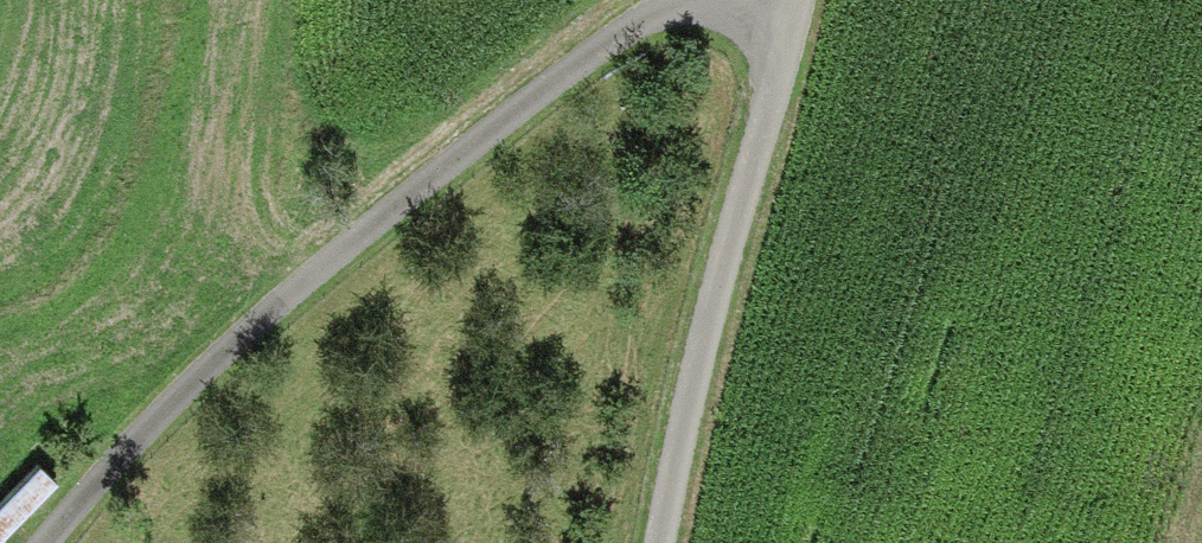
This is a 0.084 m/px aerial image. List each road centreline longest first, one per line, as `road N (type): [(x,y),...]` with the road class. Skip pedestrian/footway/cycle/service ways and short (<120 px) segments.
road 1 (track): [(698,0),(649,21),(336,247),(42,542)]
road 2 (track): [(659,542),(690,365),(787,0)]
road 3 (track): [(271,0),(288,141),(336,247)]

